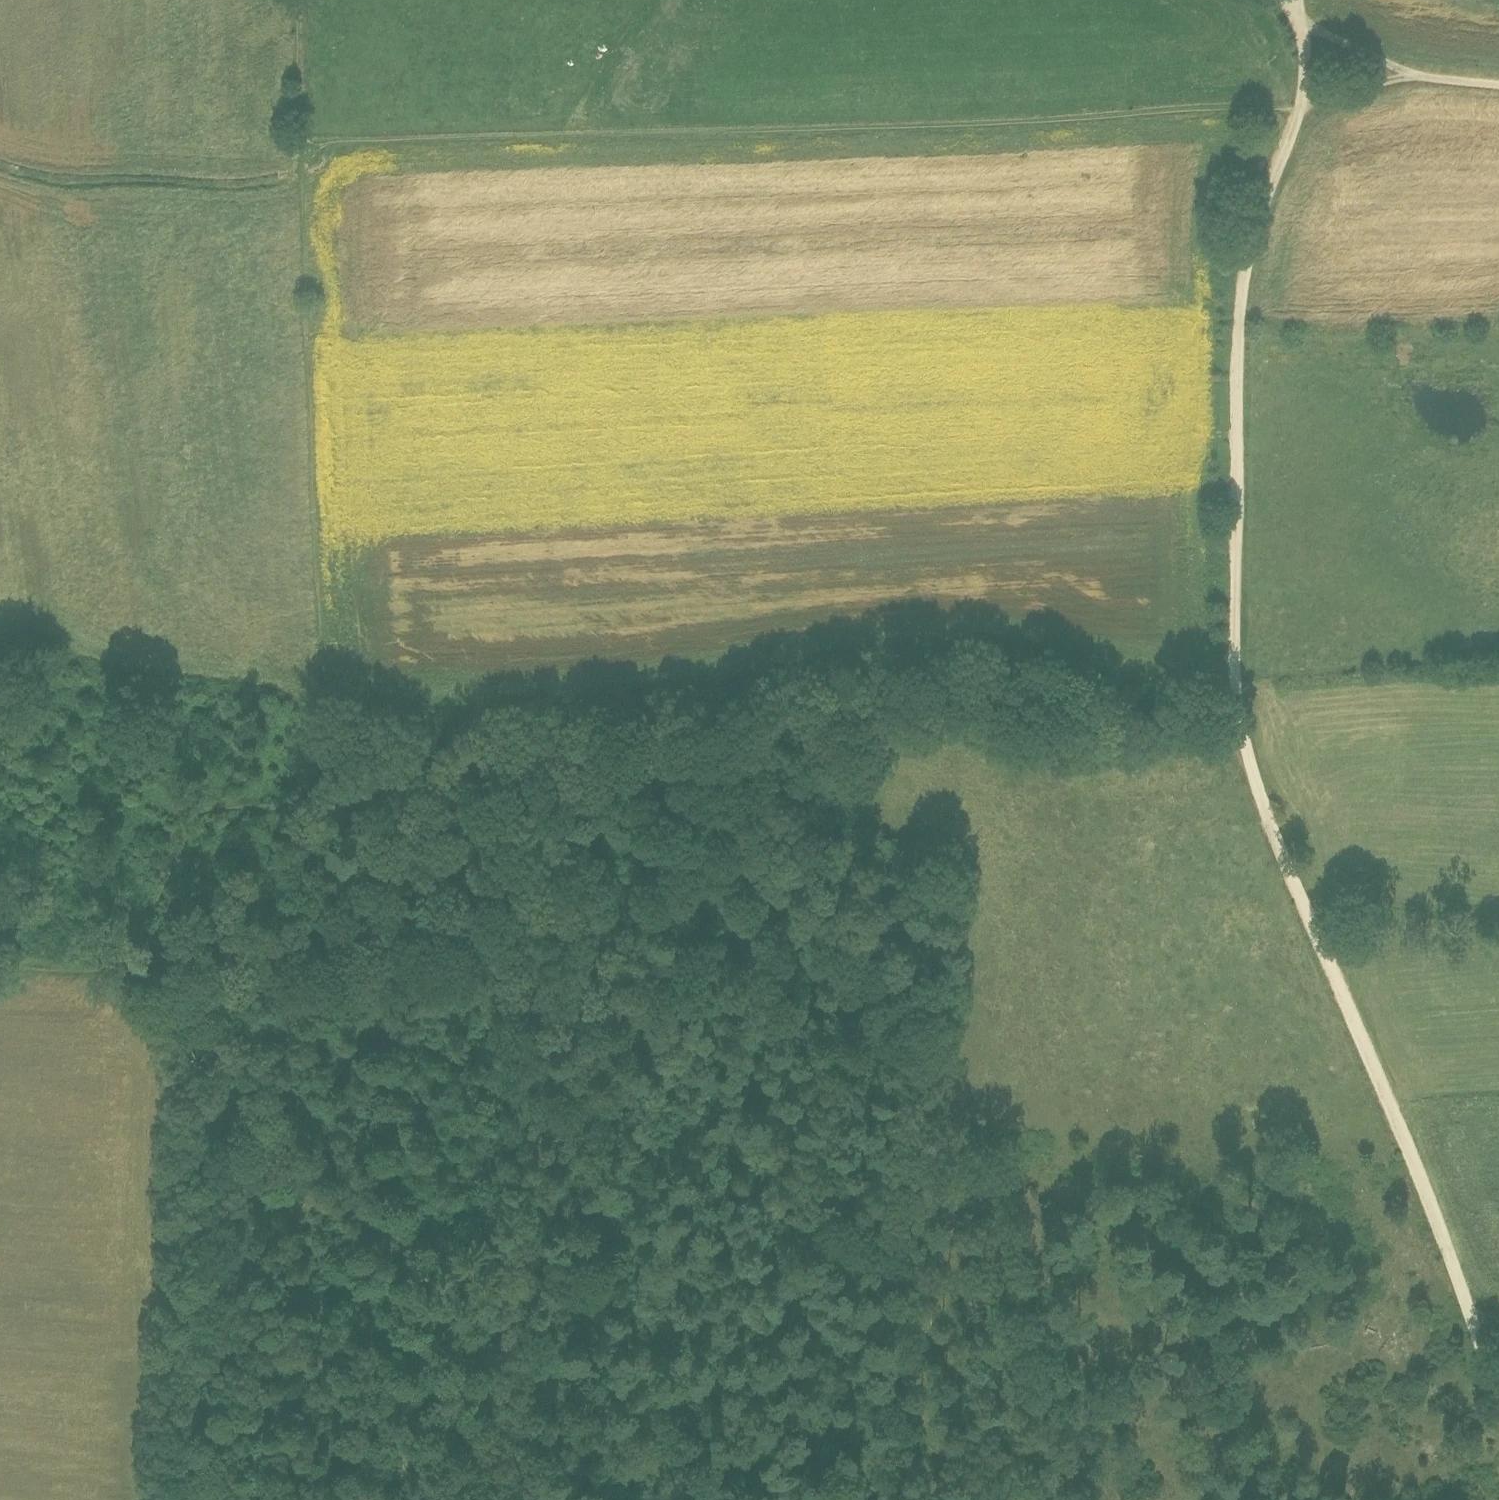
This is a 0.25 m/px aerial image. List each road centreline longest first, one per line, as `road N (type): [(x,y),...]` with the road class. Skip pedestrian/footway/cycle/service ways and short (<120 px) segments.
road 1 (track): [(1473,1326),(1256,787),(1240,726),(1233,661),(1241,286),(1302,106)]
road 2 (track): [(295,0),(298,143)]
road 3 (track): [(1299,20),(1420,76)]
road 4 (track): [(1302,106),(1420,76)]

